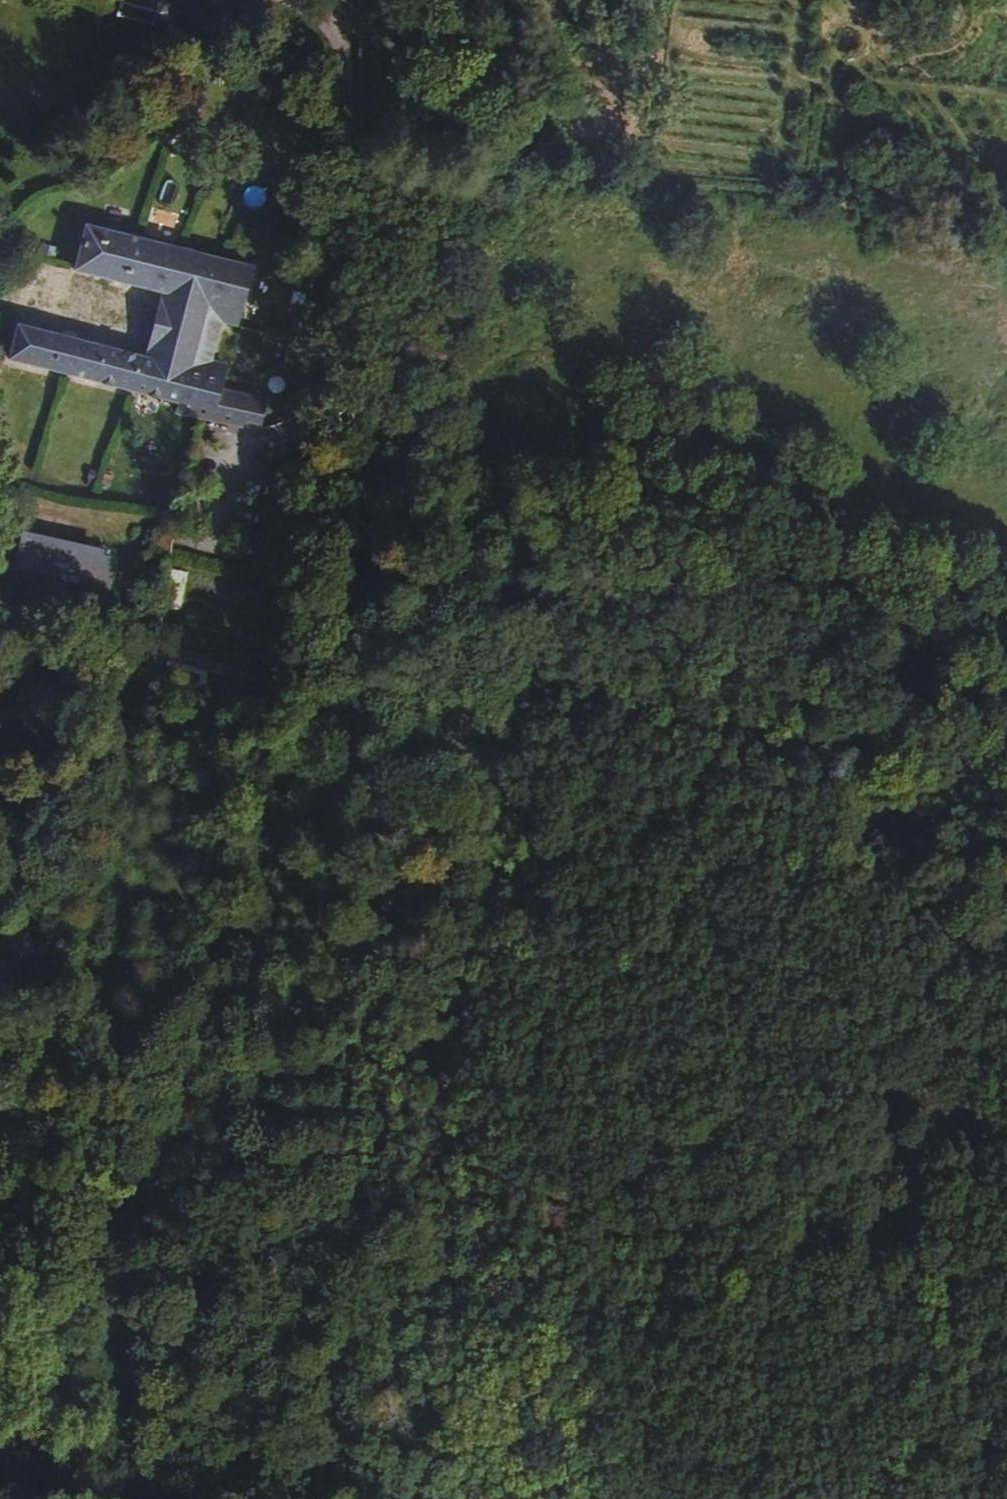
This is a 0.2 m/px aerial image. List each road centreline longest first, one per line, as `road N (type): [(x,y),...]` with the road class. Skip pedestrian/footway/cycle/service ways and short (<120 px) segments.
road 1 (track): [(298,0),(323,9),(341,30),(350,424),(380,465),(405,479),(566,515),(942,588),(1006,618)]
road 2 (track): [(64,1498),(28,1347)]

